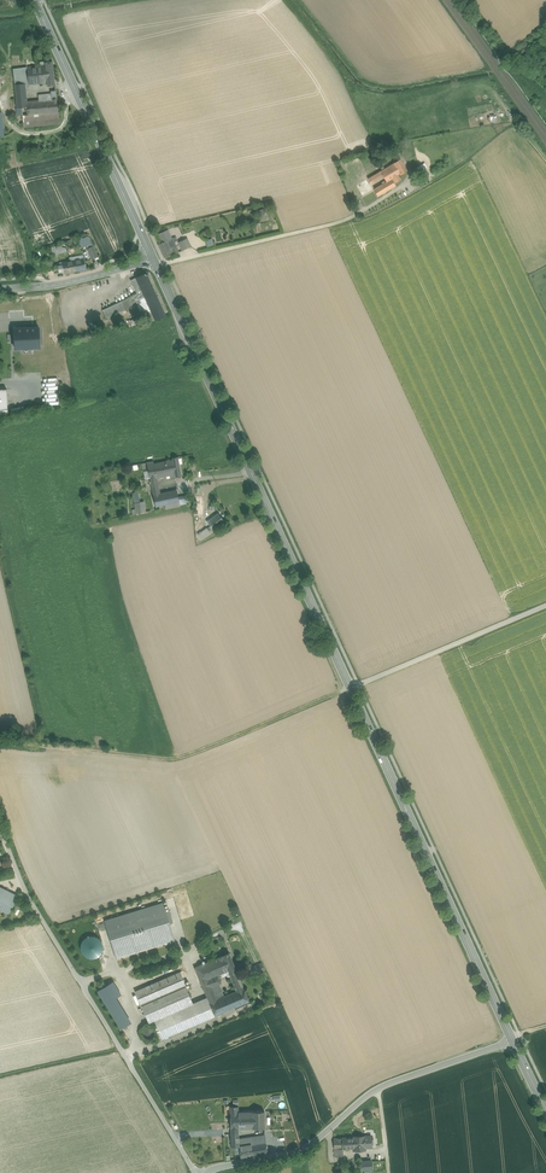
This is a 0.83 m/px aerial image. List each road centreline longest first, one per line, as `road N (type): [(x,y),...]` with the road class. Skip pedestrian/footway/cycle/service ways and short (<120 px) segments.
road 1 (primary): [(153,259),(513,1041)]
road 2 (track): [(0,740),(178,758),(545,606)]
road 3 (unclassified): [(196,1172),(24,891),(0,826)]
road 4 (unclassified): [(208,1172),(297,1152),(379,1088),(513,1041)]
road 5 (primary): [(36,0),(153,259)]
road 6 (tertiary): [(0,289),(59,284),(153,259)]

